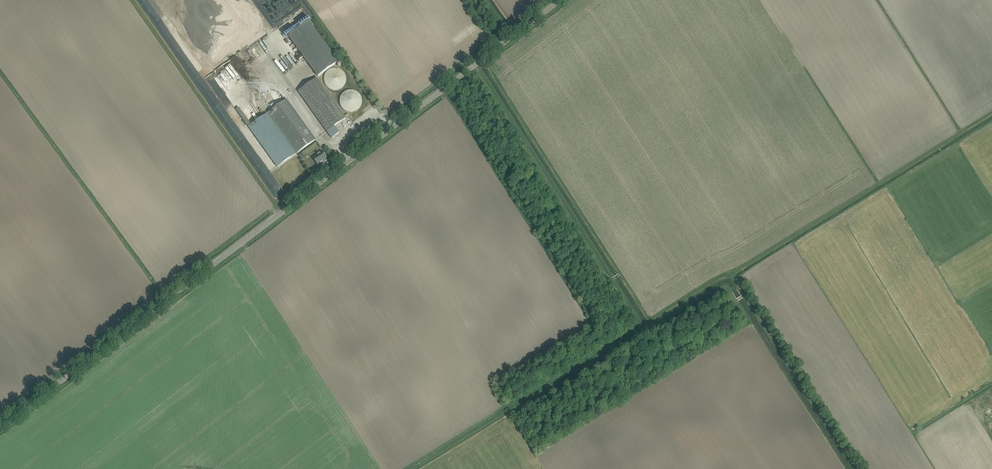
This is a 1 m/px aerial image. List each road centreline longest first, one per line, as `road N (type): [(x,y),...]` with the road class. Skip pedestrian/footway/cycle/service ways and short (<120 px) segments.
road 1 (tertiary): [(0,427),(561,0)]
road 2 (track): [(639,323),(474,66)]

